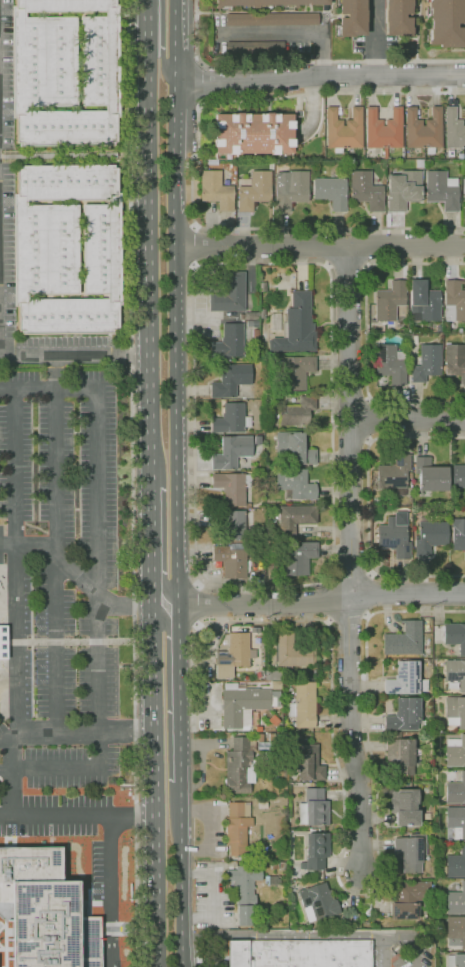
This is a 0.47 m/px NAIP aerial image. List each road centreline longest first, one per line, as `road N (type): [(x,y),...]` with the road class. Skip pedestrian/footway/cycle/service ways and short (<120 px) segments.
road 1 (primary): [(182,633),(178,0)]
road 2 (residential): [(353,246),(351,744),(359,869)]
road 3 (primary): [(149,48),(150,480)]
road 4 (primary): [(151,584),(154,966)]
road 5 (residential): [(464,76),(178,81)]
road 6 (residential): [(464,246),(179,247)]
road 7 (residential): [(464,596),(182,606)]
road 8 (primary): [(187,966),(183,790)]
road 9 (primary): [(183,790),(182,633)]

